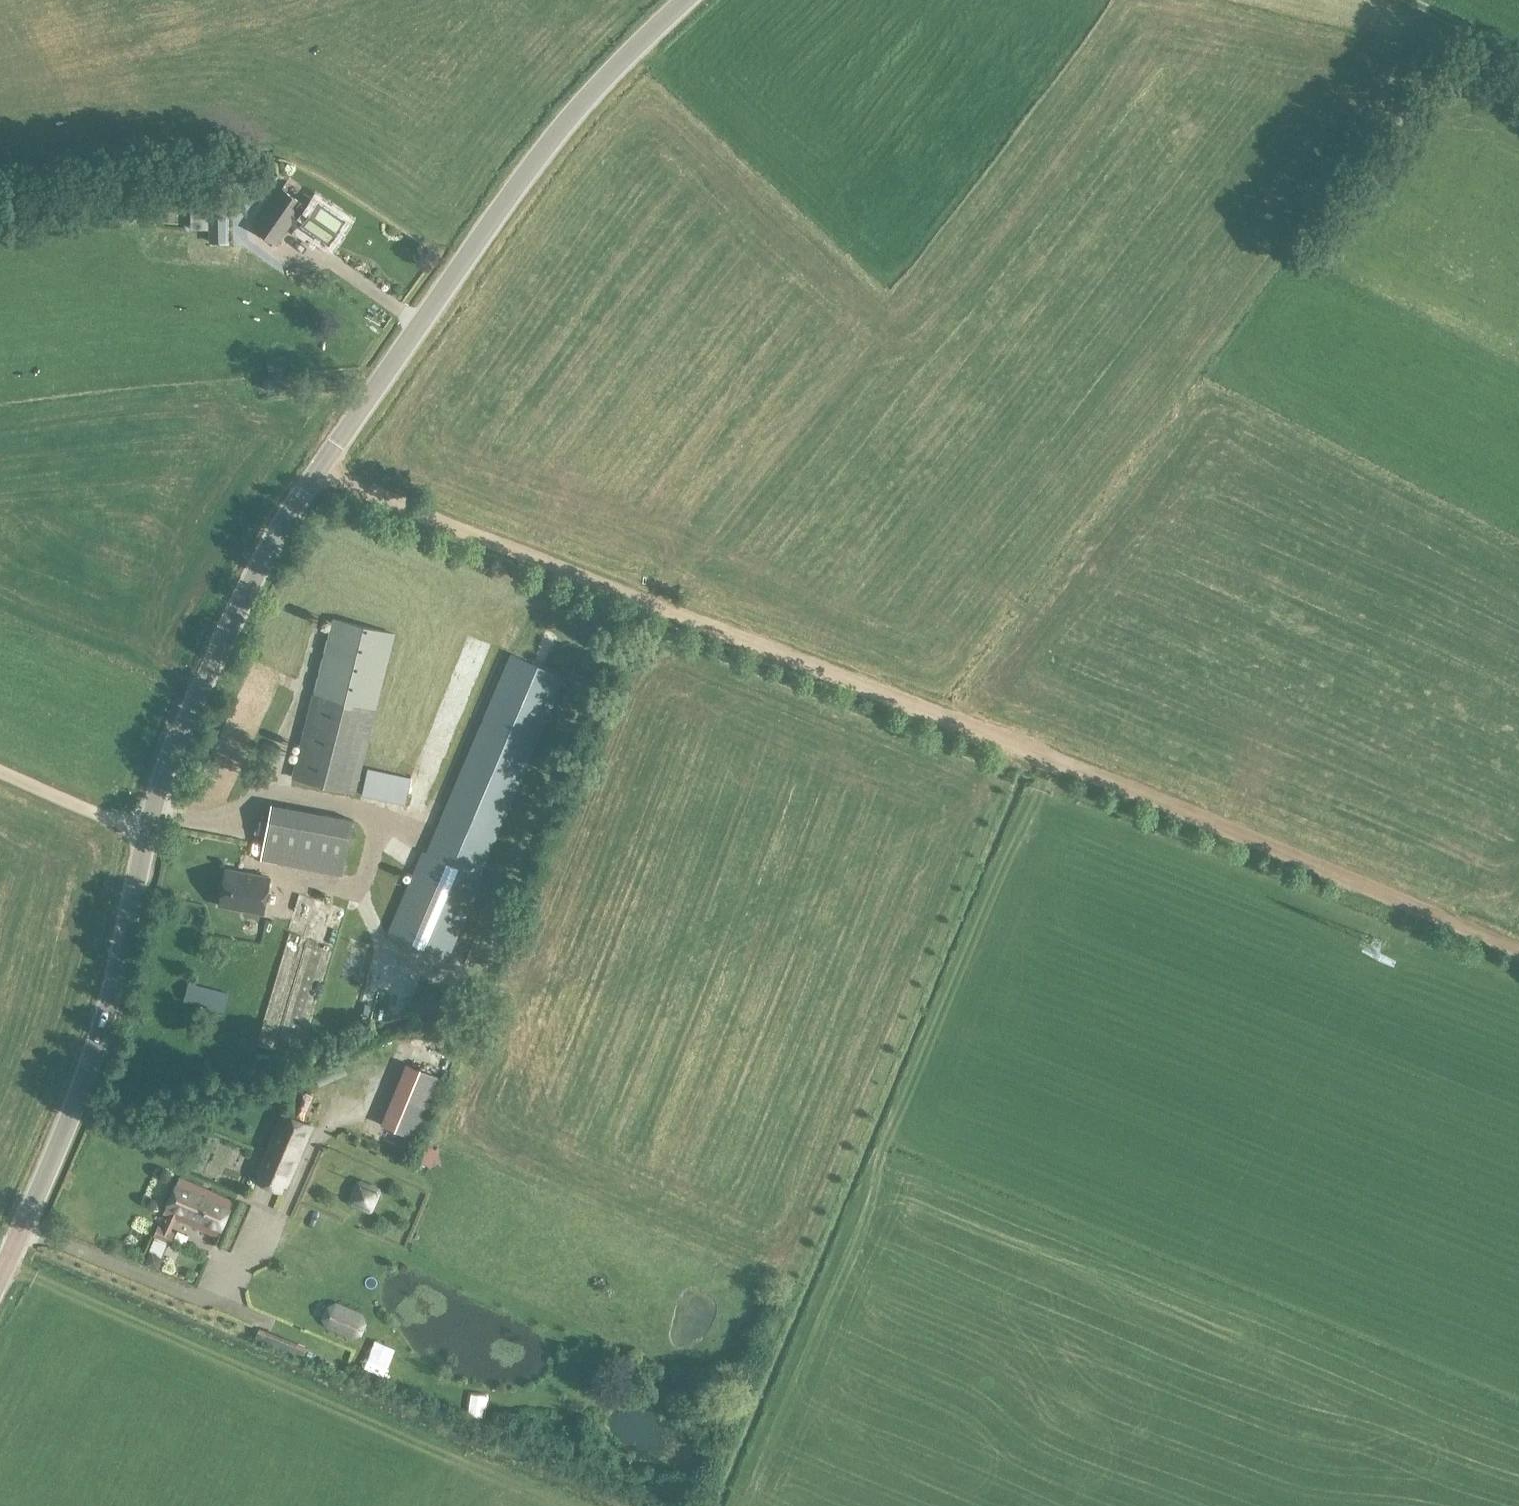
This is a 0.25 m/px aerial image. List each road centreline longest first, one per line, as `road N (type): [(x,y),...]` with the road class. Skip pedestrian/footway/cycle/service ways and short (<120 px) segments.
road 1 (track): [(315,469),(1518,950)]
road 2 (unclassified): [(147,828),(174,748),(270,540),(328,445),(587,80),(672,0)]
road 3 (unclassified): [(0,1275),(62,1144),(110,1011),(147,828)]
road 4 (unclassified): [(0,769),(147,828)]
road 5 (track): [(1404,0),(1518,61)]

